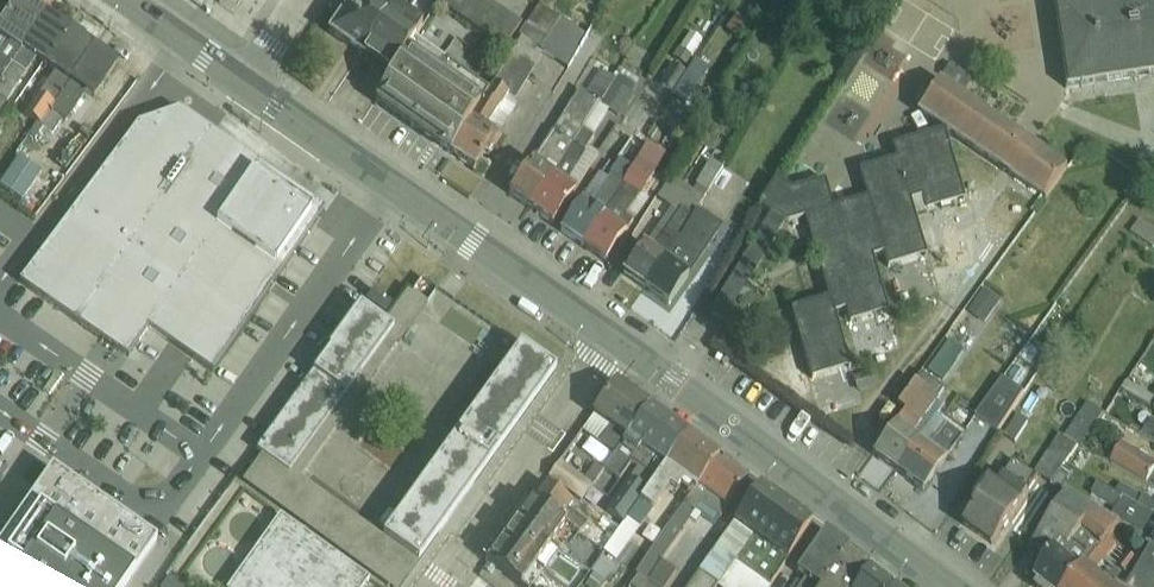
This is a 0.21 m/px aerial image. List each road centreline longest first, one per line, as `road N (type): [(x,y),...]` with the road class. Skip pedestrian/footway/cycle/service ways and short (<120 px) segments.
road 1 (tertiary): [(245,84),(614,336)]
road 2 (tertiary): [(614,336),(946,586)]
road 3 (residential): [(614,336),(436,586)]
road 4 (tertiary): [(130,0),(245,84)]

